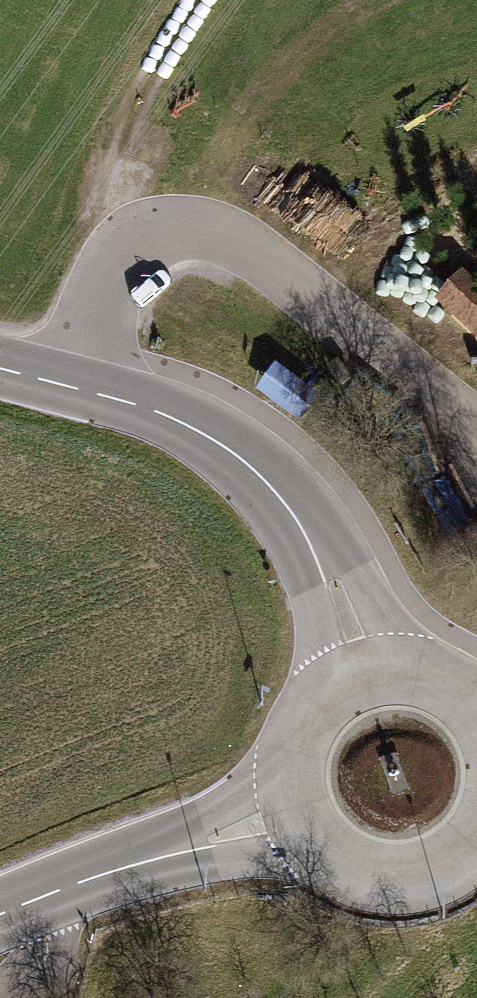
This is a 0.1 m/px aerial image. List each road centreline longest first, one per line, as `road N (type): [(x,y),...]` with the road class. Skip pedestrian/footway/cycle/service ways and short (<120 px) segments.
road 1 (tertiary): [(361,680),(327,572),(301,523),(263,477),(158,411),(0,368)]
road 2 (secondary): [(295,815),(84,876),(0,914)]
road 3 (track): [(121,260),(93,209),(160,53),(200,0)]
road 4 (secondary): [(295,815),(331,862),(385,882),(442,869),(476,837)]
road 5 (secondary): [(361,680),(307,719),(289,783),(295,815)]
road 6 (secondary): [(476,719),(423,679),(361,680)]

